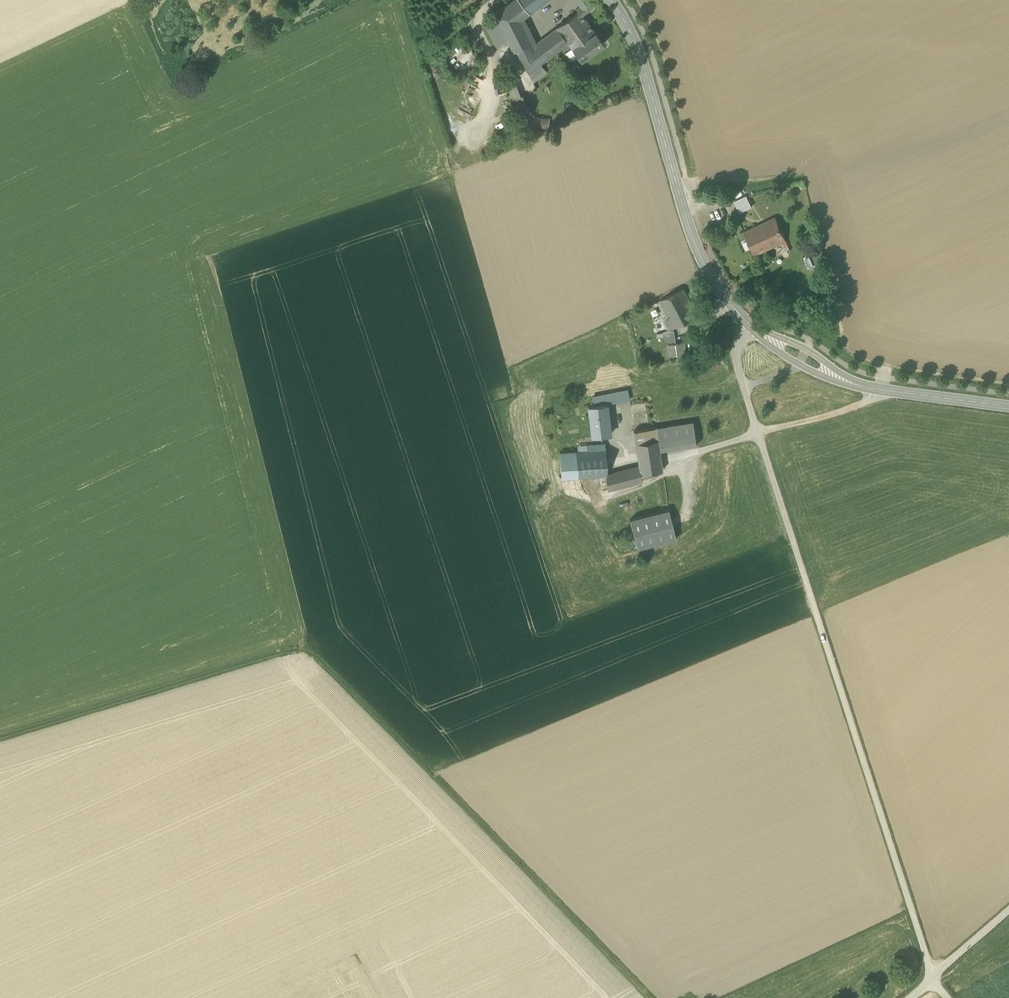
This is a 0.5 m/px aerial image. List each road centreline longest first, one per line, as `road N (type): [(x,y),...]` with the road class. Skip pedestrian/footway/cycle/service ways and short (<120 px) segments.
road 1 (tertiary): [(610,0),(632,34),(684,209),(728,303)]
road 2 (track): [(0,738),(303,646)]
road 3 (track): [(880,390),(816,419),(666,459)]
road 4 (tertiary): [(728,303),(758,338),(798,364),(880,390)]
road 5 (tertiary): [(880,390),(761,330),(728,303)]
road 6 (tertiary): [(880,390),(1008,406)]
road 7 (residential): [(910,997),(1008,918)]

